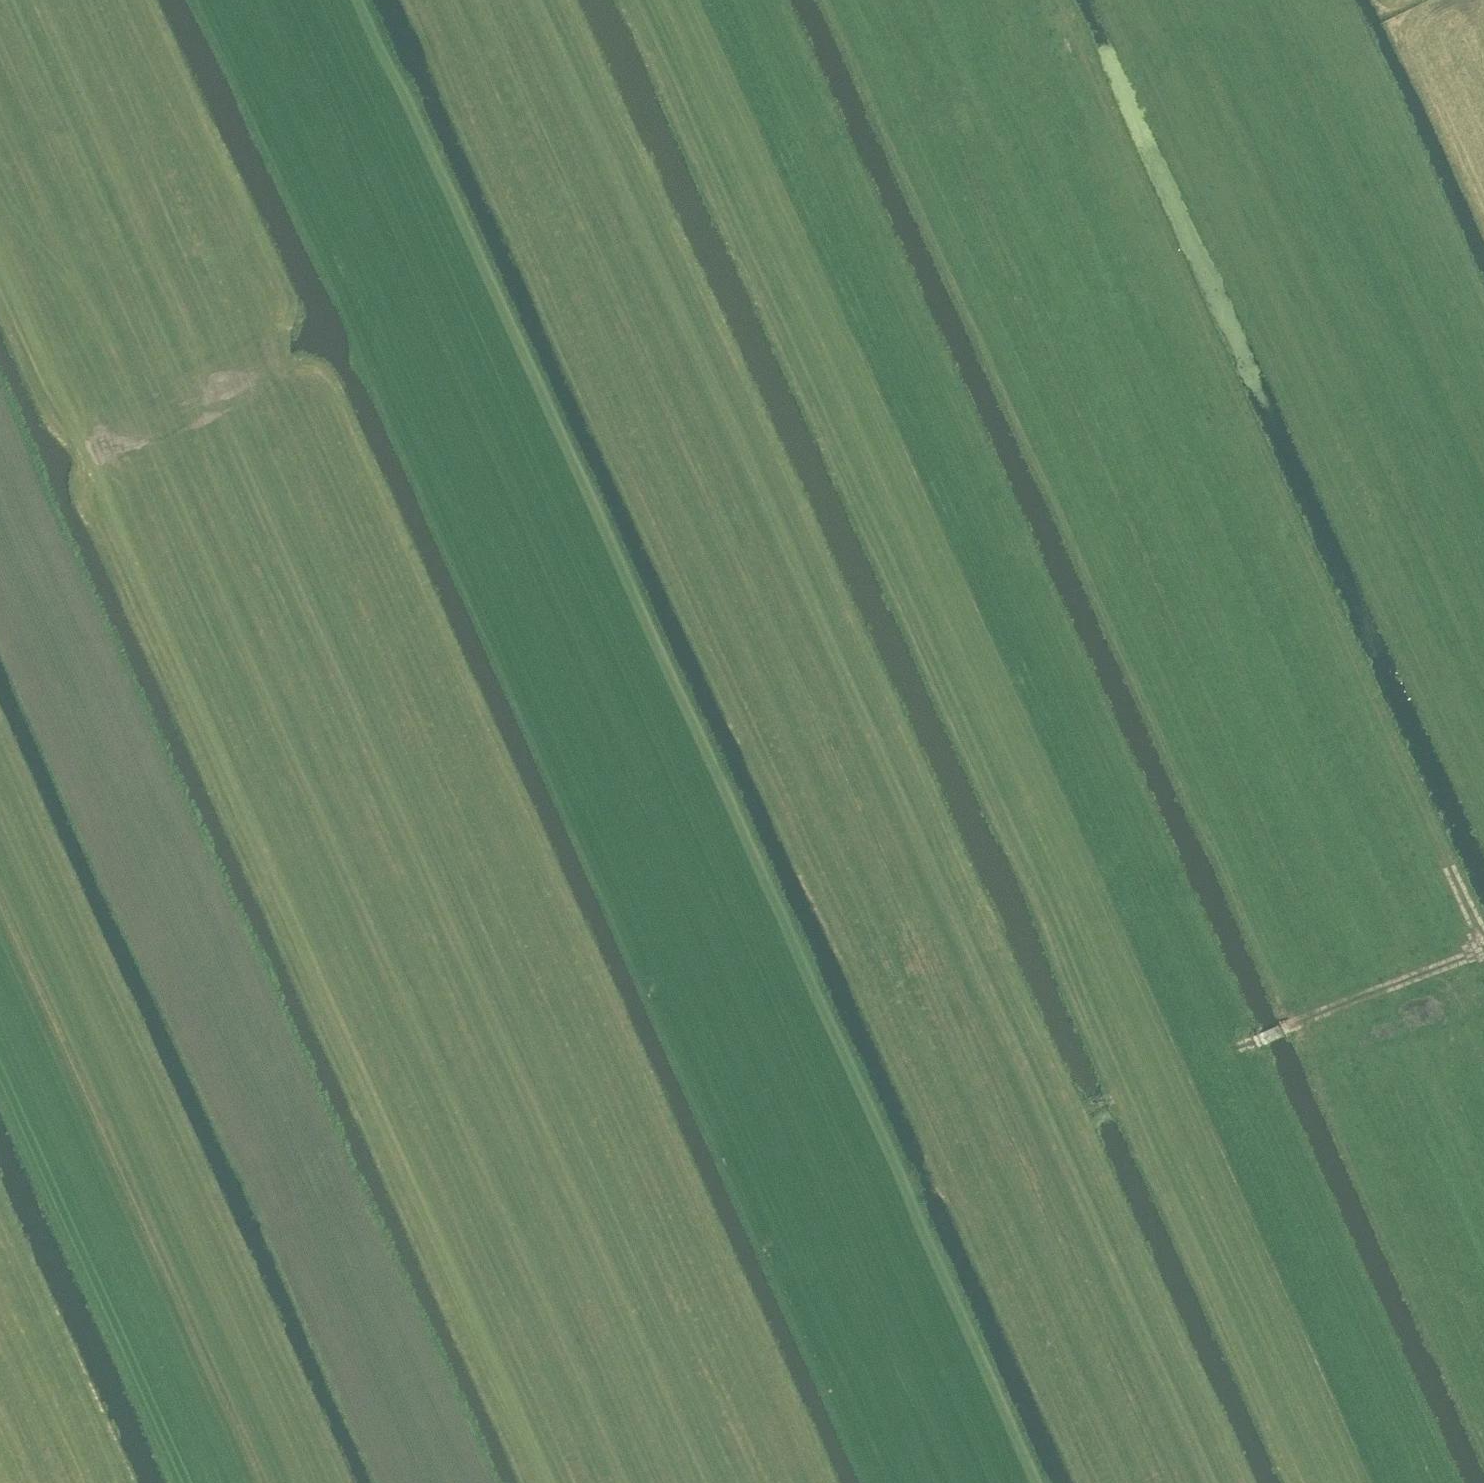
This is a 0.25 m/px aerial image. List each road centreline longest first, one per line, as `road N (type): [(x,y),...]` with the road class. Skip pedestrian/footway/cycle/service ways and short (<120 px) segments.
road 1 (track): [(1049,0),(1482,936),(1475,955),(1231,1051)]

